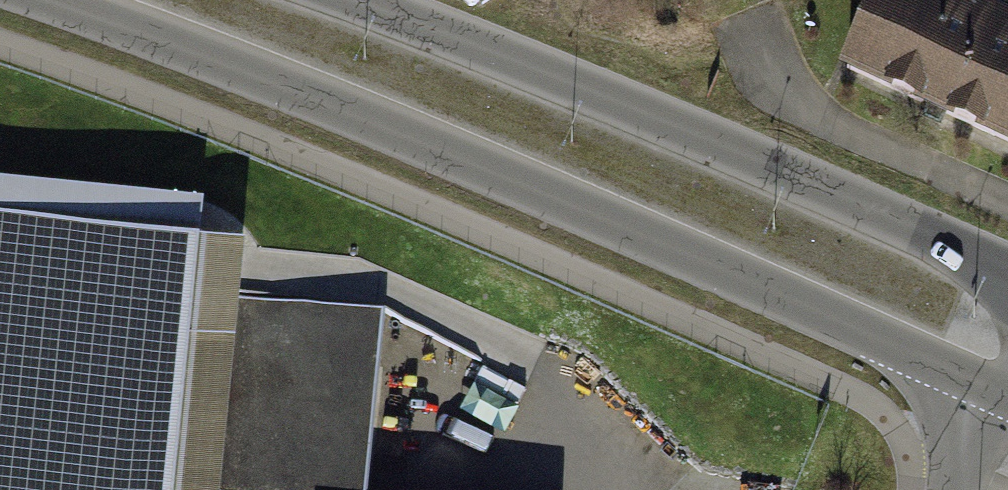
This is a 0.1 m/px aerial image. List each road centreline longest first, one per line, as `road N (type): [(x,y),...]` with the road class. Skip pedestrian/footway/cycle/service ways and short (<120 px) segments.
road 1 (secondary): [(47,0),(457,153),(1007,394)]
road 2 (secondary): [(1007,275),(756,160),(350,0)]

